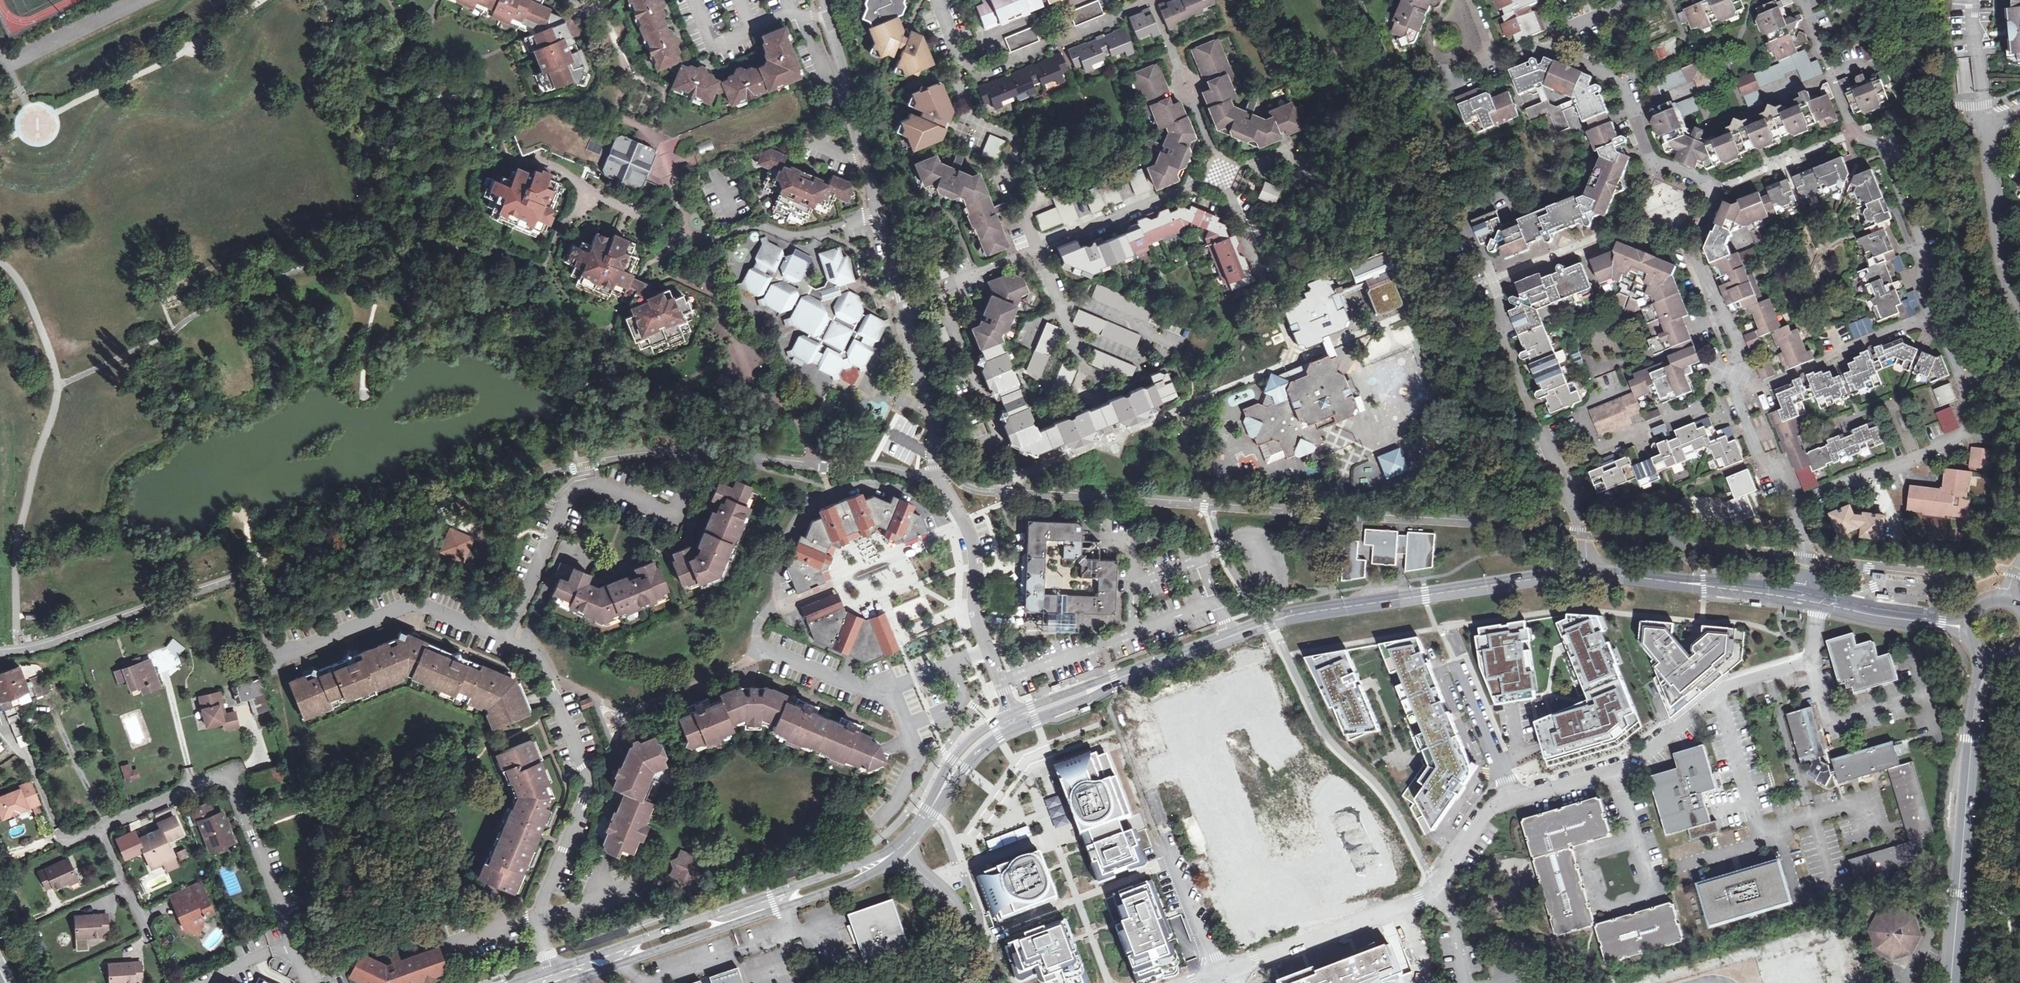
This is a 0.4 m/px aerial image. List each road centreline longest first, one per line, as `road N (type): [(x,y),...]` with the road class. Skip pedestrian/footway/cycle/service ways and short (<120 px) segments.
road 1 (tertiary): [(1014,721),(1266,621),(1595,577)]
road 2 (residential): [(1014,721),(980,633),(974,540),(938,471),(907,318)]
road 3 (residential): [(1561,53),(1620,78),(1652,158),(1718,189),(1692,255),(1739,371)]
road 4 (residential): [(1513,799),(1624,768),(1727,686),(1811,659),(1818,602)]
road 5 (residential): [(553,971),(539,908),(587,782),(535,652),(507,639)]
road 6 (residential): [(98,830),(230,771),(308,982)]
road 7 (tertiary): [(897,849),(553,971)]
road 8 (residential): [(1798,0),(1854,138),(1877,143),(1926,252),(1919,287),(1931,319)]
road 9 (tertiary): [(566,982),(852,883),(897,849)]
road 10 (residential): [(907,318),(824,0)]
road 11 (residential): [(1507,219),(1500,201),(1466,214),(1554,469)]
road 12 (residential): [(1931,319),(1965,393),(1958,412),(1968,434),(1789,507)]
road 13 (residential): [(507,639),(567,494),(601,483),(676,515),(687,487)]
road 14 (tertiary): [(1959,895),(1975,704),(1988,663)]
road 15 (residential): [(507,639),(419,602),(292,652)]
road 16 (residential): [(1223,974),(1438,889)]
road 17 (residential): [(964,64),(958,80),(970,119),(1014,139),(1037,203),(1029,224),(1037,244)]
road 18 (residential): [(1554,469),(1704,403),(1714,381),(1739,371)]
road 19 (tertiary): [(1595,577),(1807,598)]
road 20 (unclassified): [(1149,776),(1223,974)]
road 21 (residential): [(1027,472),(1006,453),(939,285)]
road 22 (residential): [(1743,392),(1931,319)]
road 23 (residential): [(1145,0),(986,71),(964,64)]
road 24 (residential): [(2019,314),(2008,286),(1987,131)]
road 25 (tertiary): [(897,849),(961,758),(1014,721)]
road 26 (residential): [(1201,183),(1037,244)]
road 27 (residential): [(897,849),(943,894),(968,936),(979,982)]
road 28 (residential): [(1438,889),(1455,922),(1465,981),(1518,973)]
road 29 (tertiary): [(1818,602),(1963,627)]
road 30 (unclassified): [(1457,667),(1513,799)]
road 31 (residential): [(1037,244),(1084,366)]
road 32 (residential): [(1743,392),(1740,406),(1789,507)]
road 33 (residential): [(1438,889),(1495,805),(1513,799)]

